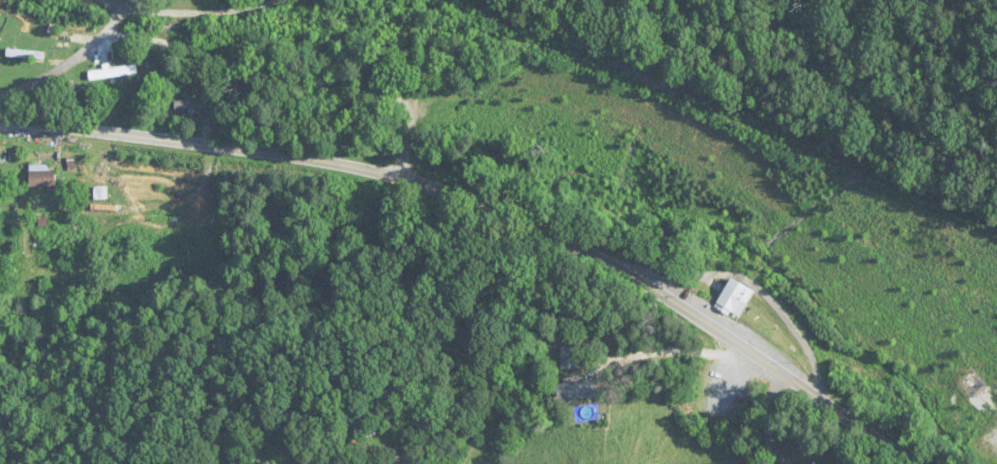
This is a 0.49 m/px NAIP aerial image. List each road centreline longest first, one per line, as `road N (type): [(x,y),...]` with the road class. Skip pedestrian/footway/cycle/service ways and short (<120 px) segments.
road 1 (tertiary): [(931,463),(612,259),(522,213),(285,155),(0,122)]
road 2 (residential): [(398,179),(413,109),(402,90),(335,85),(166,41),(107,37),(0,100)]
road 3 (residential): [(740,190),(691,160),(402,90)]

